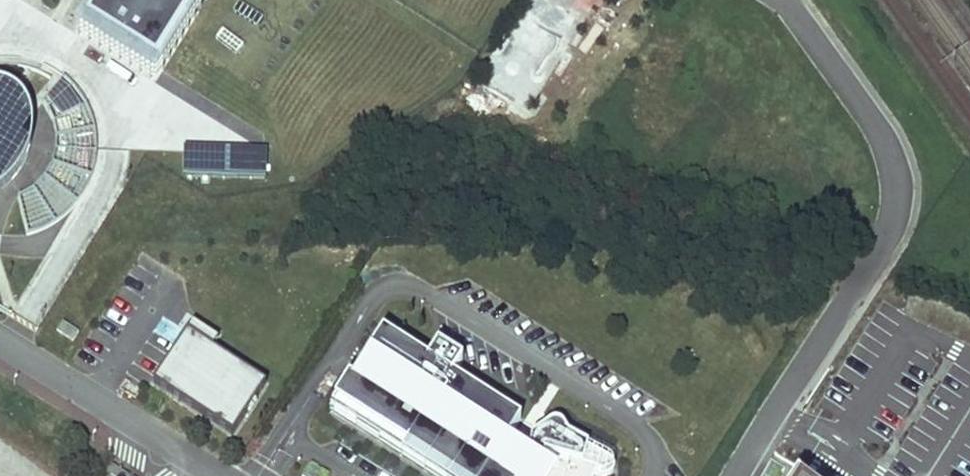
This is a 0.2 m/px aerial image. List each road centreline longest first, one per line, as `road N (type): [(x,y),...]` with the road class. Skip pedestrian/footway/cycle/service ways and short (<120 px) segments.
road 1 (residential): [(786,0),(876,126),(895,165),(898,204),(882,247),(737,475)]
road 2 (residential): [(217,475),(0,340)]

